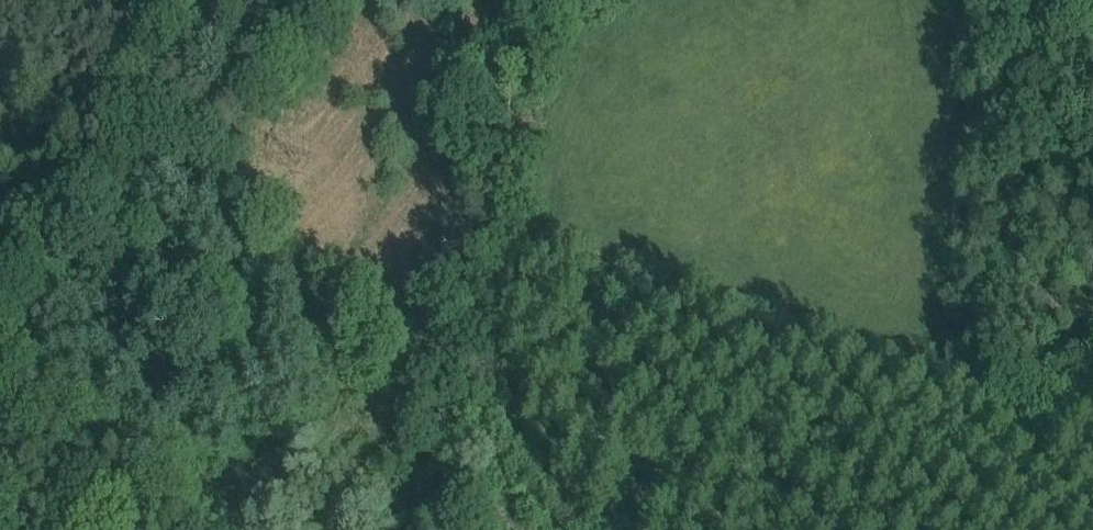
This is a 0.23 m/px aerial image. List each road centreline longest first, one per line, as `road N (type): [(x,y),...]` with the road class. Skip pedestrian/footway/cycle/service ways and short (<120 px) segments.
road 1 (track): [(228,0),(0,273)]

